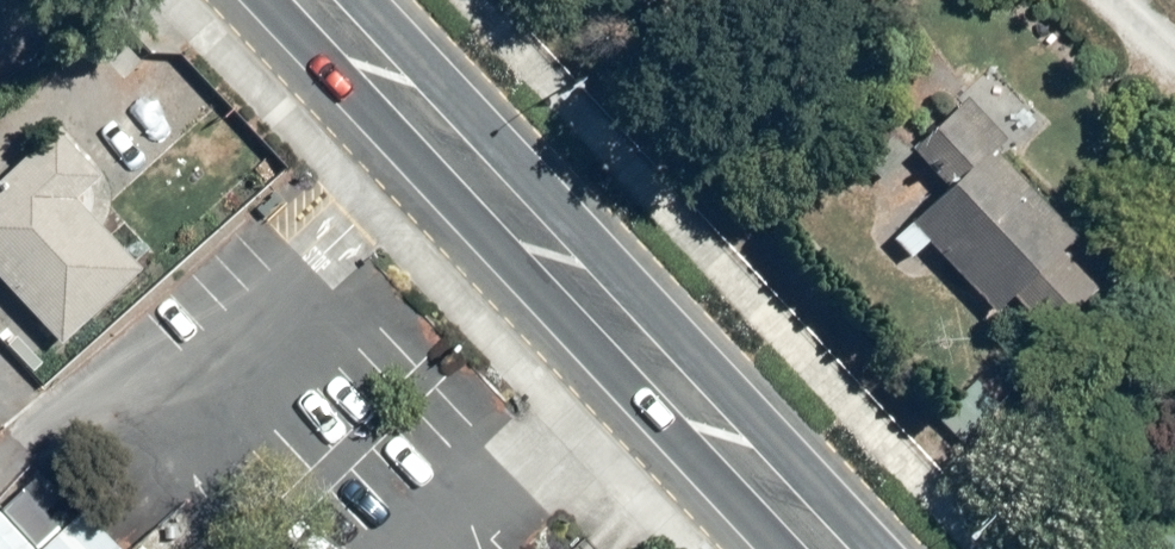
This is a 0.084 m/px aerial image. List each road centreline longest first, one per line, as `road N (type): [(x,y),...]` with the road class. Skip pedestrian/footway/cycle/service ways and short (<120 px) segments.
road 1 (secondary): [(775,548),(260,0)]
road 2 (secondary): [(370,0),(881,548)]

